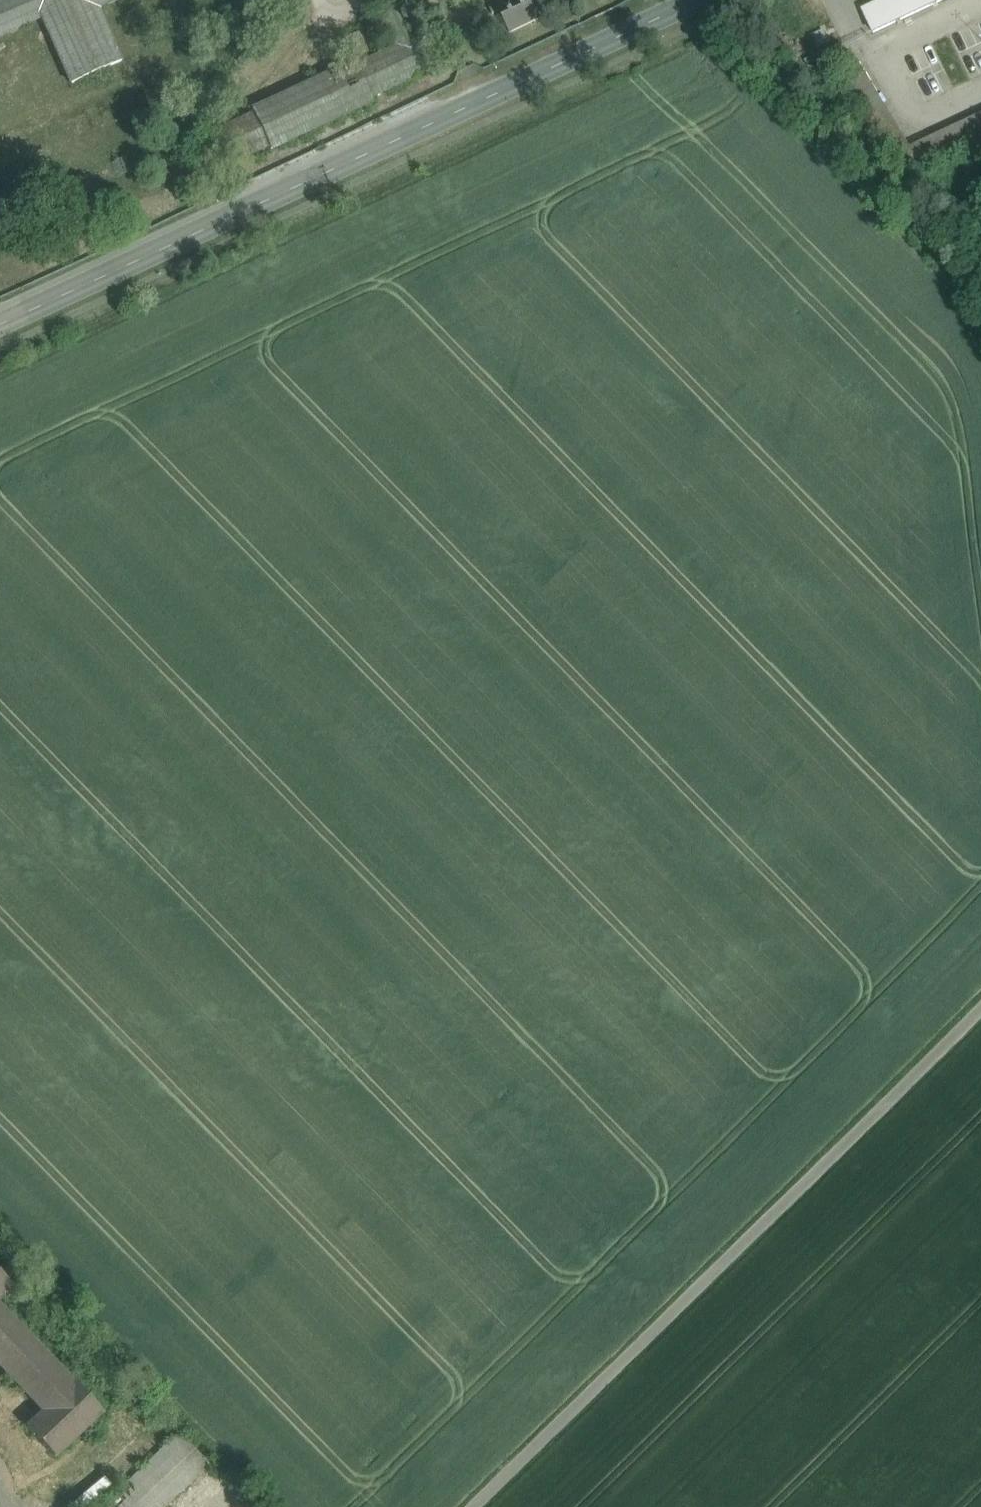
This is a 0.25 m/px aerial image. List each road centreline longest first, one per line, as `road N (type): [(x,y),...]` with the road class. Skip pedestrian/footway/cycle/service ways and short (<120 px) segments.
road 1 (tertiary): [(0,326),(699,0)]
road 2 (track): [(980,1023),(485,1506)]

